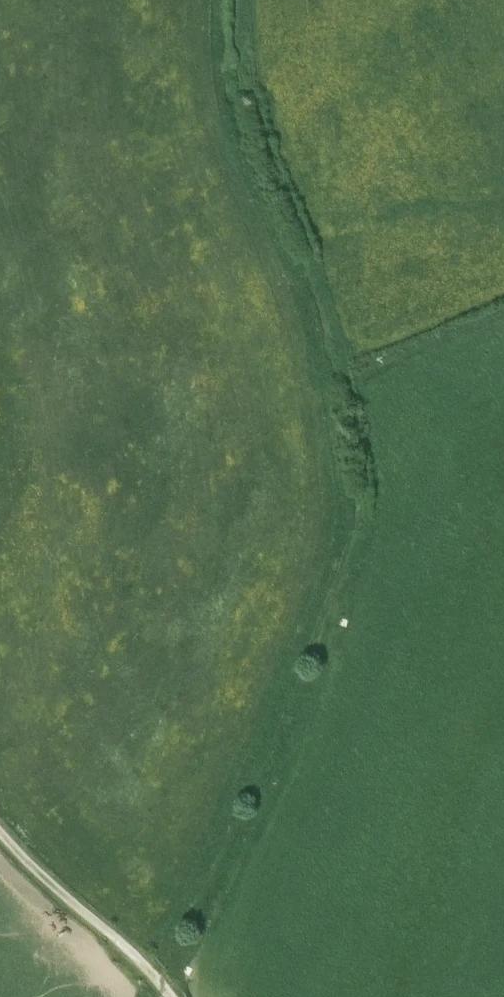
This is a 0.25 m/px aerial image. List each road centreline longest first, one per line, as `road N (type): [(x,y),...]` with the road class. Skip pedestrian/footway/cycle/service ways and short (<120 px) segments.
road 1 (track): [(170,996),(0,830)]

